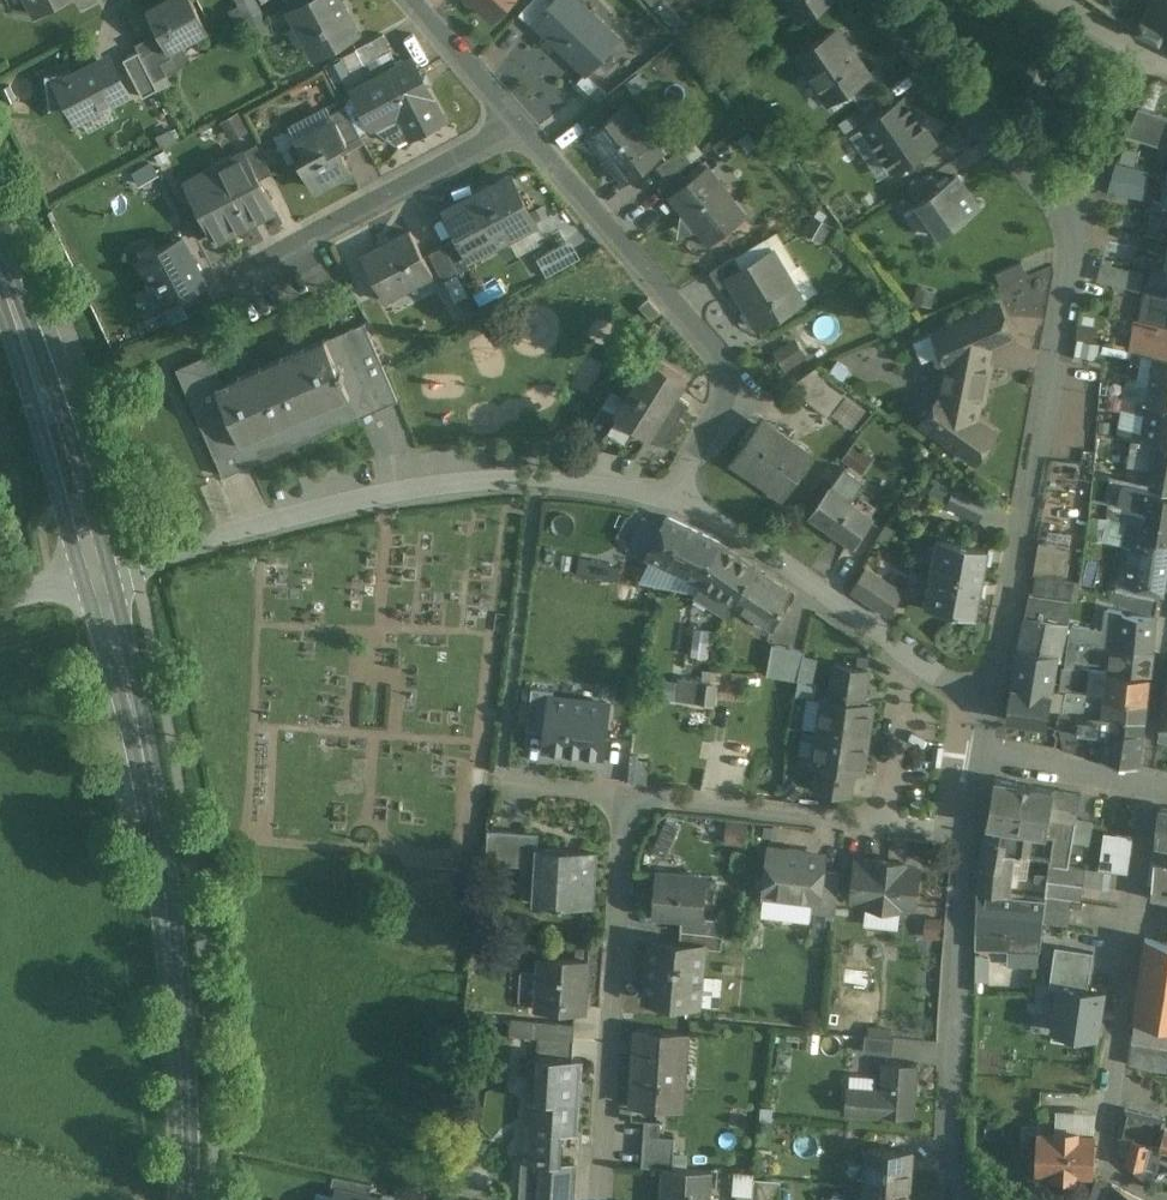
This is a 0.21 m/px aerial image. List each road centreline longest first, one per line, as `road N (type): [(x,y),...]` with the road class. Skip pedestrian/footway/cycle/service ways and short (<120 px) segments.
road 1 (secondary): [(183,1199),(161,867),(97,572)]
road 2 (residential): [(97,572),(291,517),(471,484),(589,483),(668,497)]
road 3 (residential): [(1076,217),(991,700)]
road 4 (residential): [(517,127),(719,358),(723,401),(668,497)]
road 5 (residential): [(1147,786),(1104,1145),(1111,1168),(1166,1199)]
road 6 (residential): [(624,795),(595,1199)]
road 7 (residential): [(668,497),(754,544),(963,692),(991,700)]
road 8 (residential): [(953,1199),(950,1086),(969,833)]
road 9 (residential): [(624,795),(969,833)]
road 10 (secondary): [(97,572),(0,271)]
road 11 (residential): [(517,127),(250,270)]
road 12 (residential): [(880,0),(1076,217)]
road 13 (residential): [(1166,604),(1147,786)]
road 14 (residential): [(1138,47),(1076,217)]
road 15 (residential): [(982,754),(1147,786)]
road 16 (residential): [(408,0),(517,127)]
road 17 (residential): [(498,779),(624,795)]

